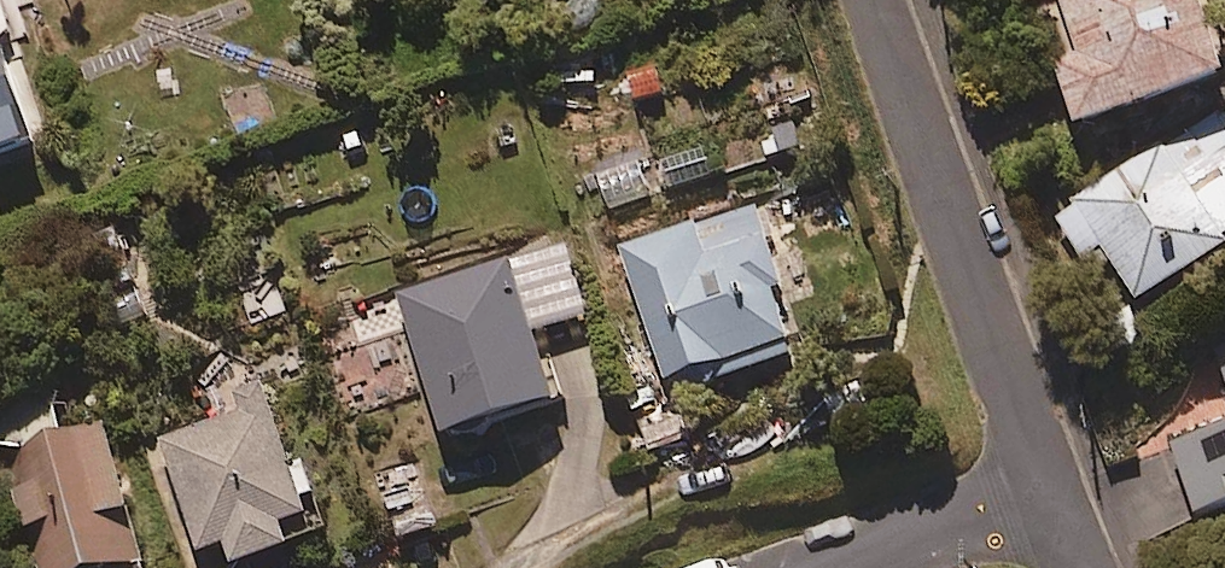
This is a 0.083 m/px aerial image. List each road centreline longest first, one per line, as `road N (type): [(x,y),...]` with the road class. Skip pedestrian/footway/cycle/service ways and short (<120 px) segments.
road 1 (residential): [(873,0),(1049,487)]
road 2 (residential): [(1049,487),(828,567)]

